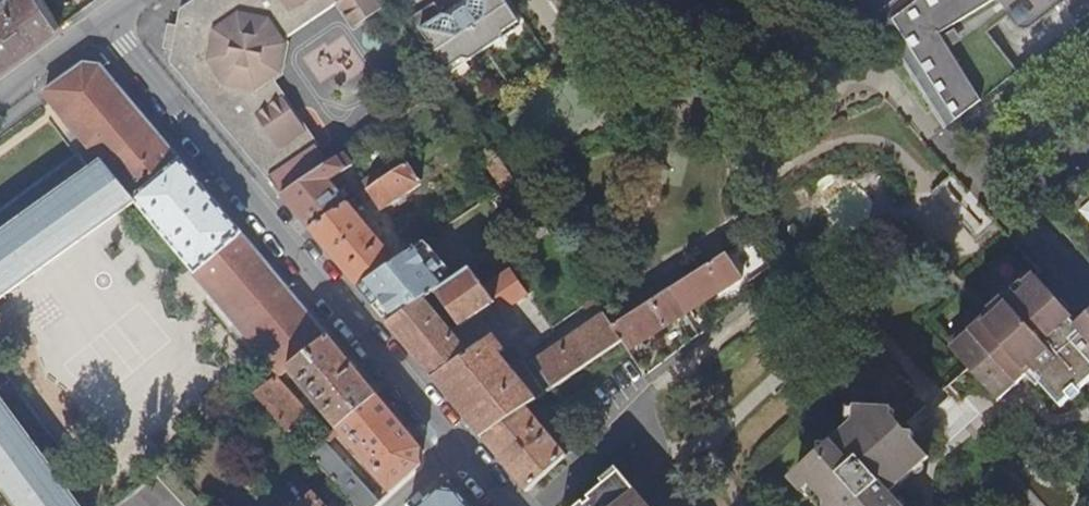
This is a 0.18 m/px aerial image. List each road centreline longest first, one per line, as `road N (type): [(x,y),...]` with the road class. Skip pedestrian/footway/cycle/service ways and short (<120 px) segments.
road 1 (residential): [(466,454),(110,17)]
road 2 (residential): [(754,301),(649,384),(533,505)]
road 3 (residential): [(0,100),(110,17)]

